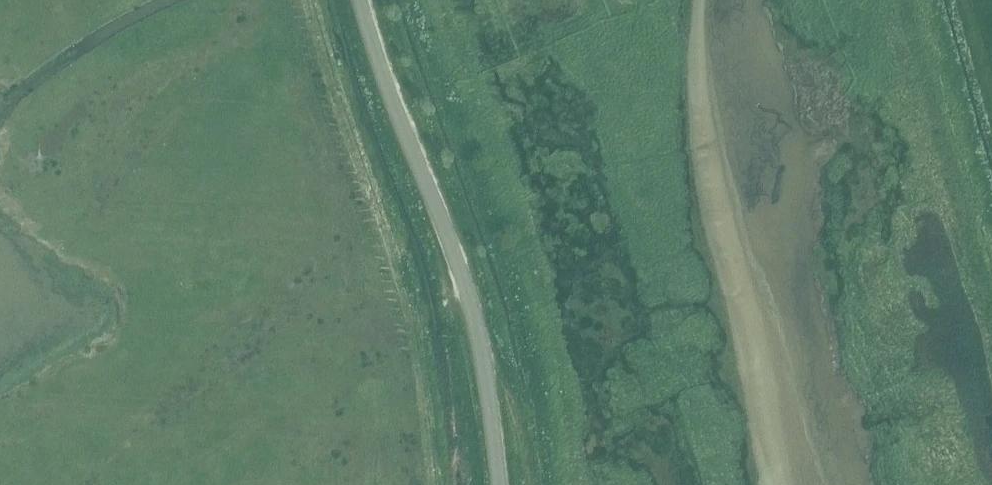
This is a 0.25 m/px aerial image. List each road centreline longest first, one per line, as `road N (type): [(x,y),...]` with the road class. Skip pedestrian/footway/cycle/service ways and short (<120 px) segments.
road 1 (unclassified): [(504,484),(483,347),(376,0)]
road 2 (track): [(535,484),(512,398),(483,347)]

